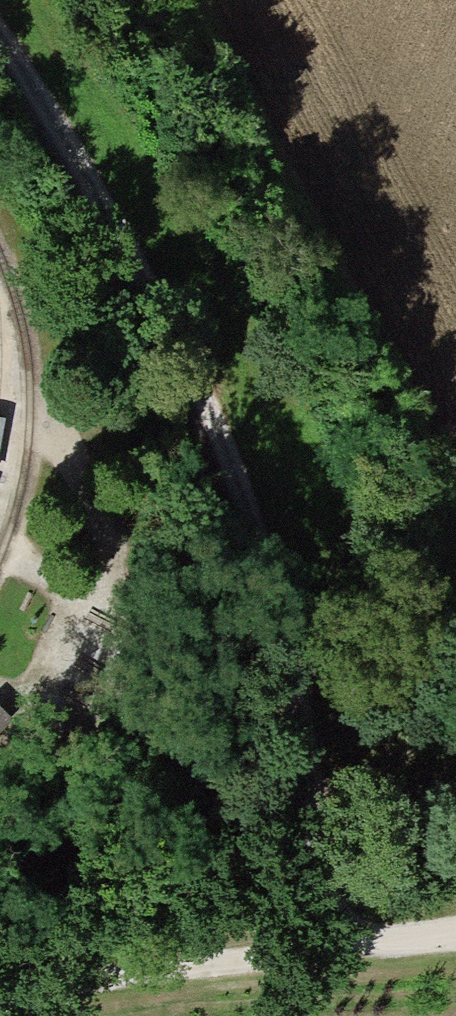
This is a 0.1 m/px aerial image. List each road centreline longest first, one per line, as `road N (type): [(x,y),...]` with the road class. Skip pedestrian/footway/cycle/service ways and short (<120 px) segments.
road 1 (track): [(0,66),(129,287),(244,523),(337,942)]
road 2 (track): [(0,997),(67,978),(455,926)]

